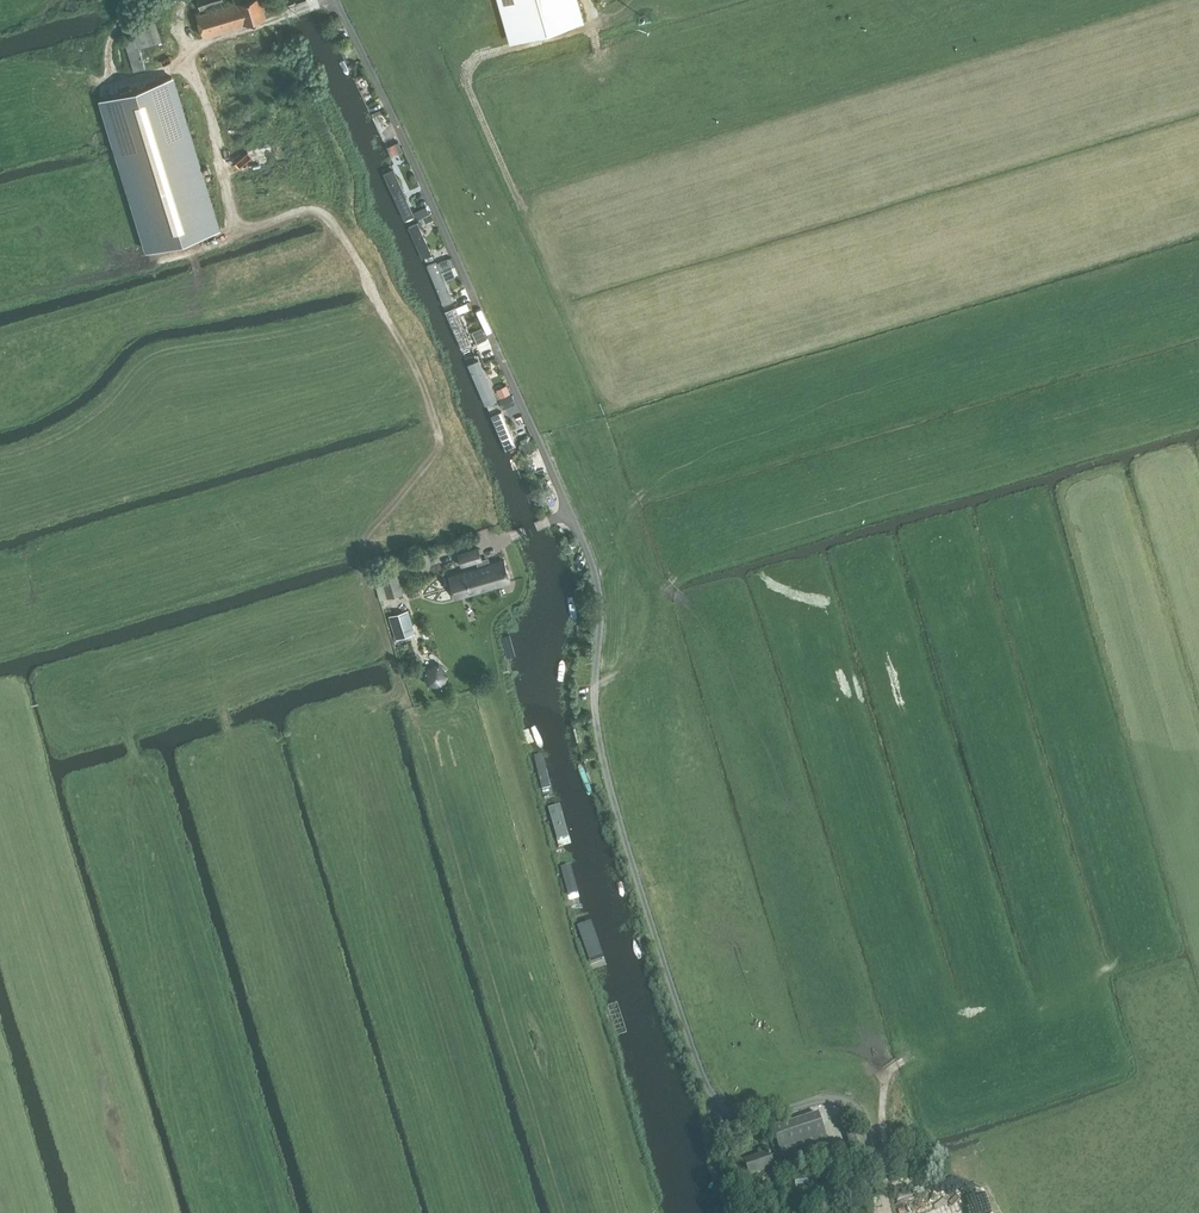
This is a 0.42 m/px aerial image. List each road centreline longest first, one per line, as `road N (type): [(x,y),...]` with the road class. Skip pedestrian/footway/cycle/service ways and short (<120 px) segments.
road 1 (unclassified): [(872,1149),(862,1118),(838,1100),(755,1118),(723,1110),(708,1087),(598,736),(599,613),(590,558),(337,0)]
road 2 (track): [(382,701),(401,682),(364,566),(365,540),(442,429),(403,340),(328,208),(232,234),(208,105),(189,63)]
road 3 (track): [(504,537),(521,585),(493,627),(496,655),(610,1051)]
road 4 (track): [(582,335),(466,71),(471,61),(603,24),(607,12),(589,0)]

